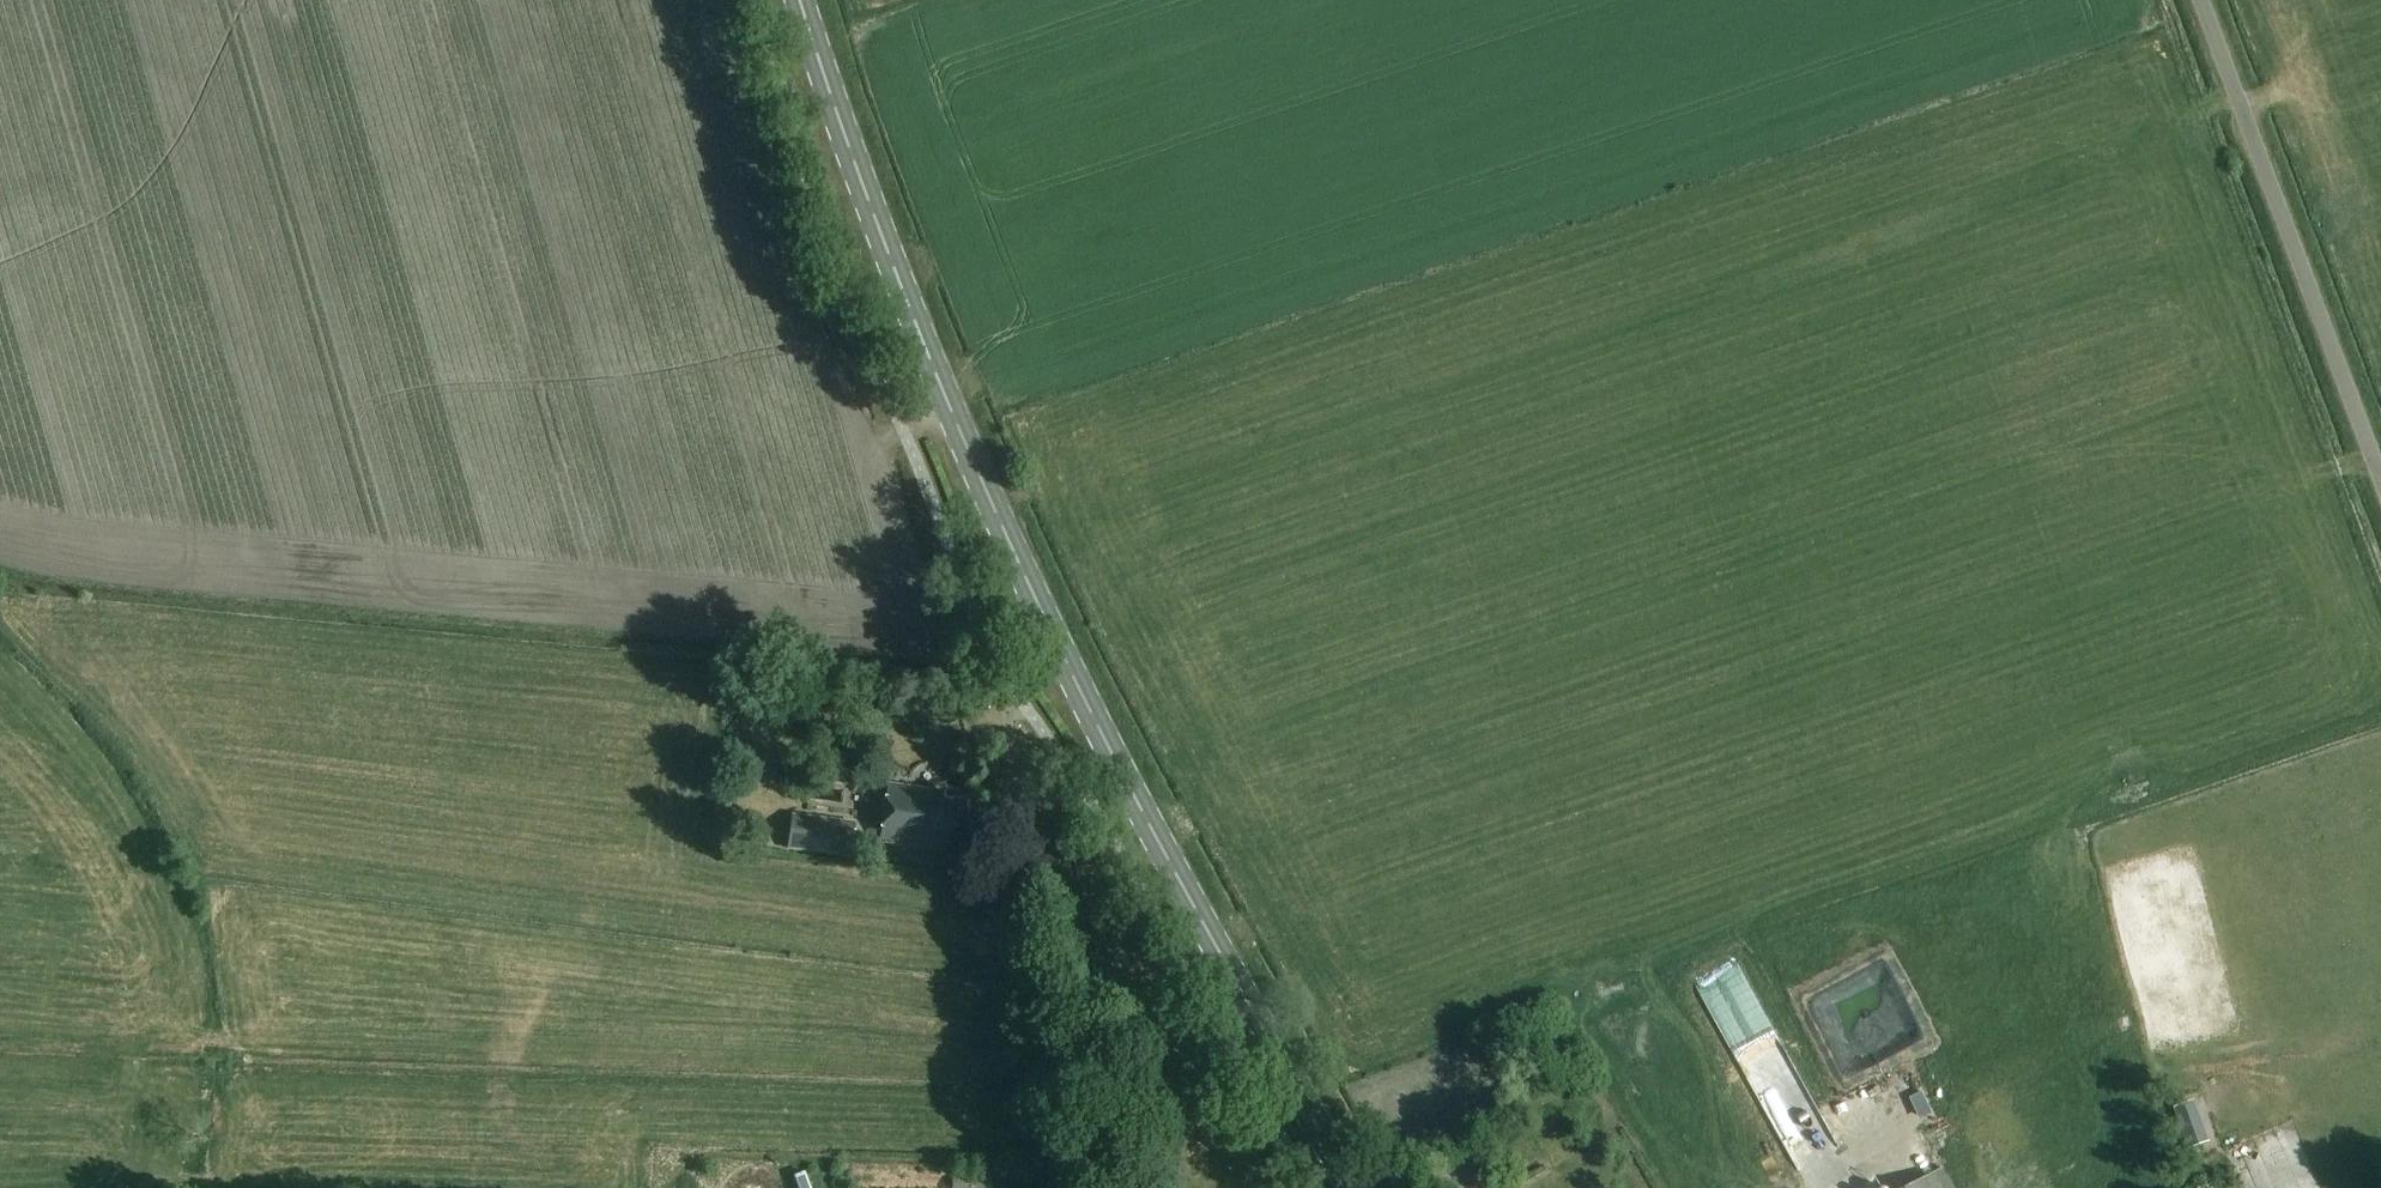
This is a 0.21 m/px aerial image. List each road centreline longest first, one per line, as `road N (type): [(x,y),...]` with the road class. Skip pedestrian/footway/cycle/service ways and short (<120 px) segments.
road 1 (primary): [(1353,1187),(1158,837),(1005,531),(911,314),(801,0)]
road 2 (track): [(0,555),(938,667)]
road 3 (unclassified): [(2380,478),(2201,0)]
road 4 (residential): [(1111,1187),(1016,771)]

